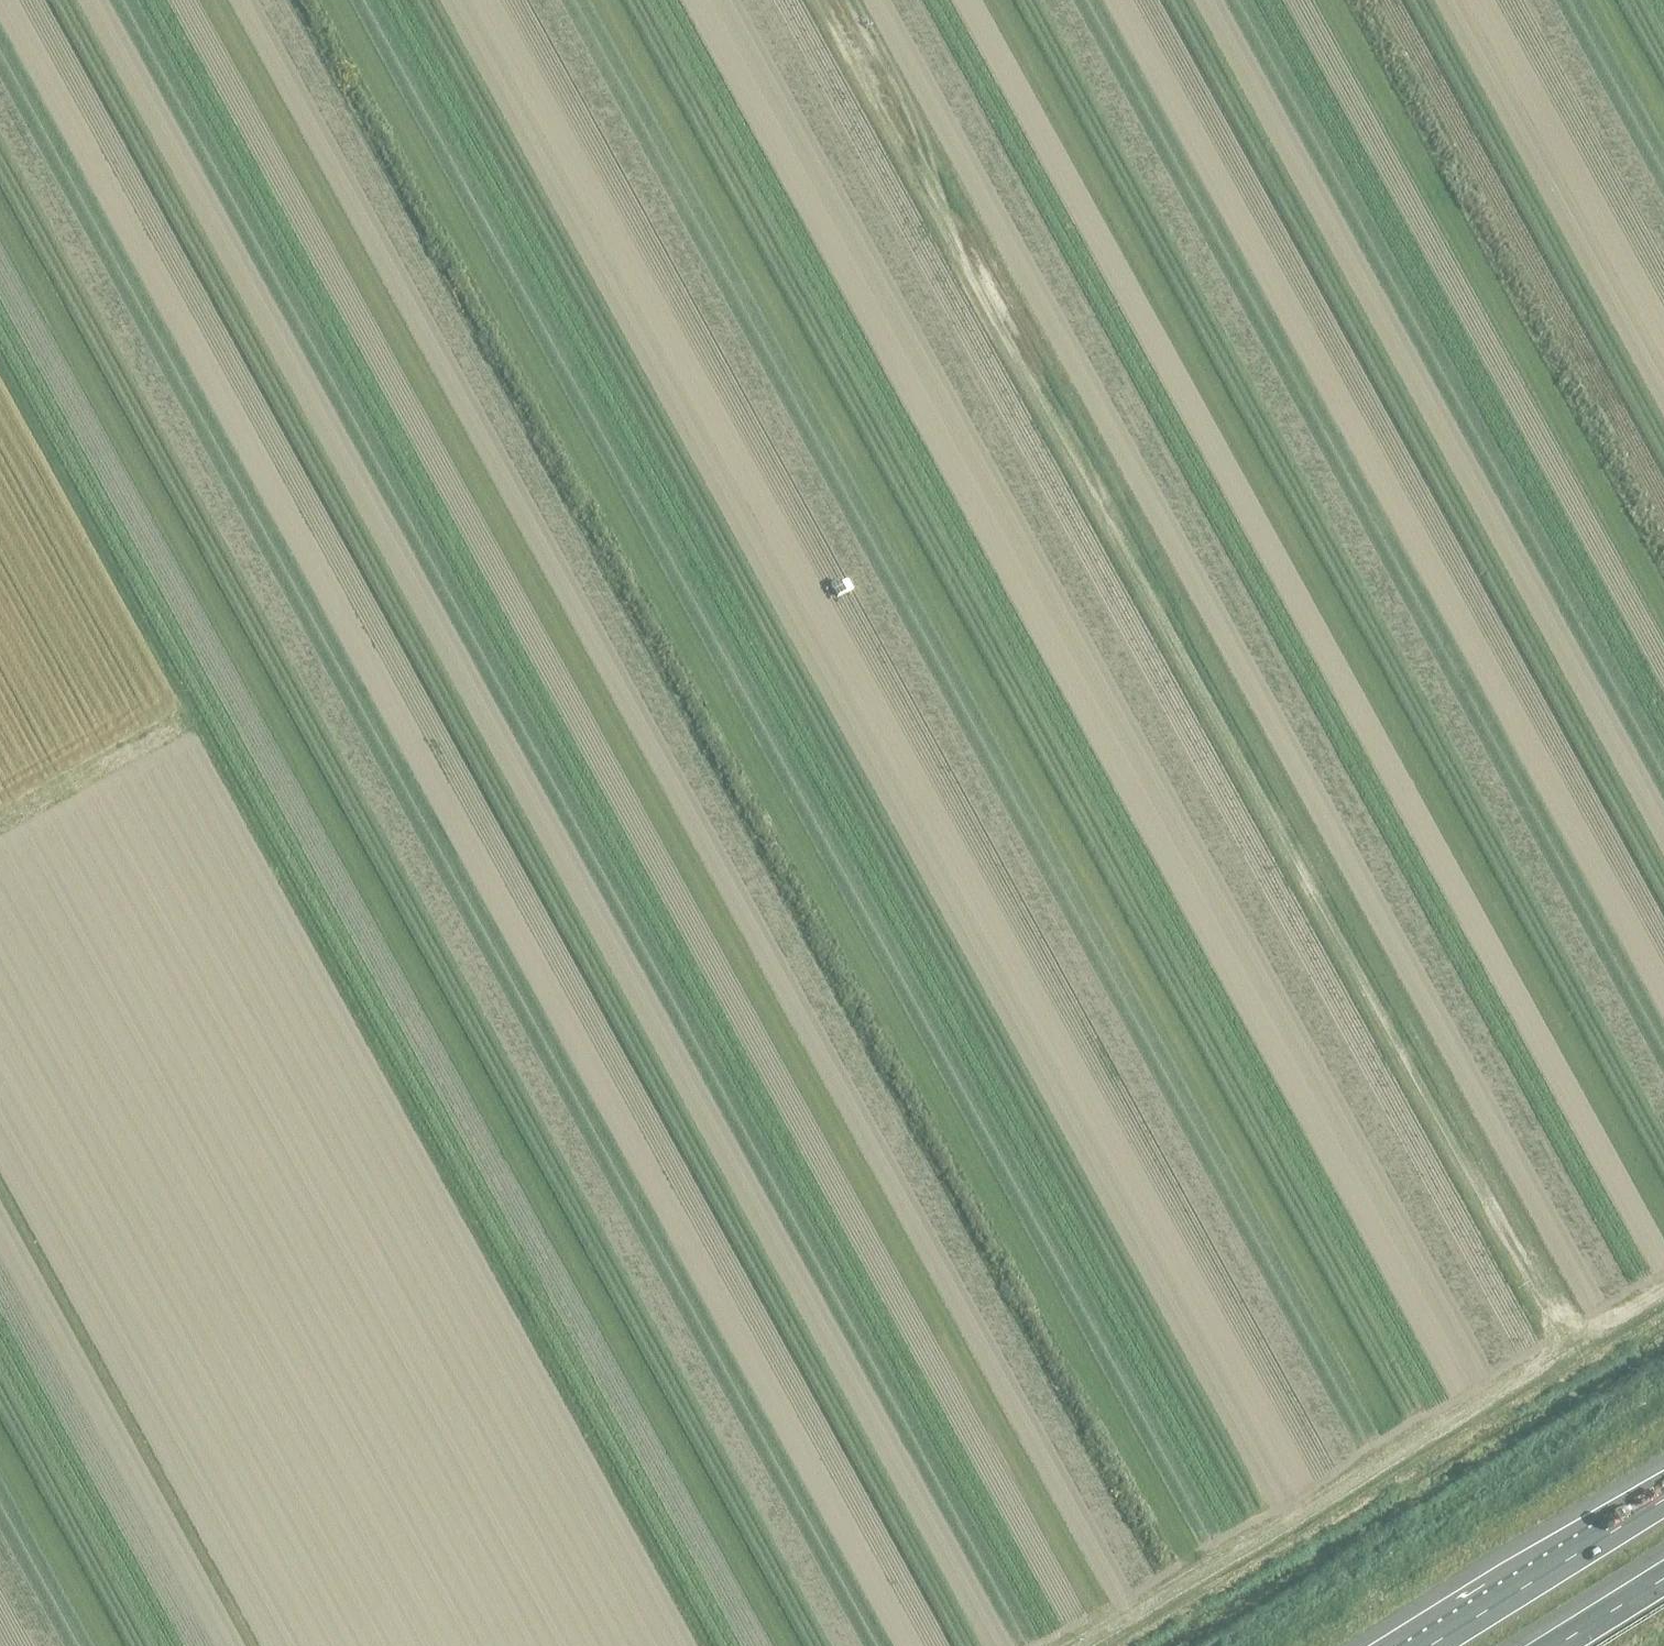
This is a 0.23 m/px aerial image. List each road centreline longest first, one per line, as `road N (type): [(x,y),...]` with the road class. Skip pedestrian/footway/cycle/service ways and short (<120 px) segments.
road 1 (motorway): [(1663,1500),(1430,1645)]
road 2 (motorway): [(1663,1578),(1556,1645)]

